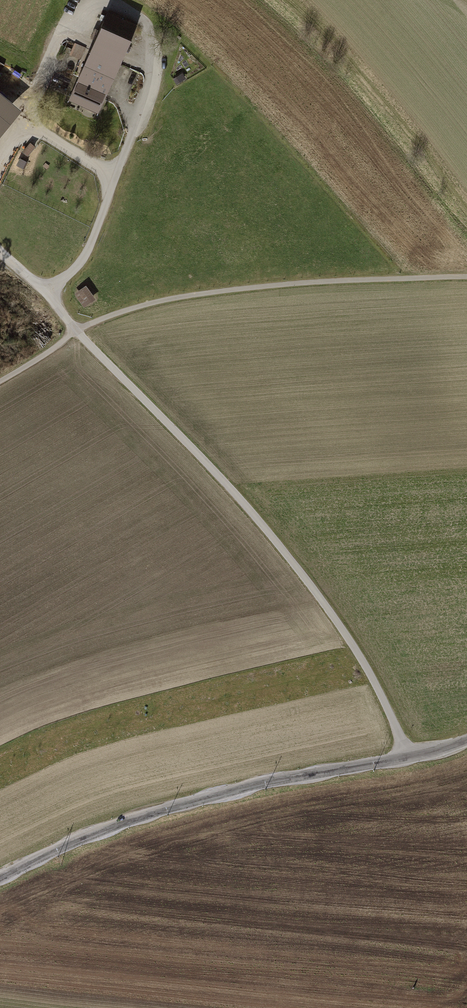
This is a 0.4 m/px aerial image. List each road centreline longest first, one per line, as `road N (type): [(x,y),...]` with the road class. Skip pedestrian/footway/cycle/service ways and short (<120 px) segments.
road 1 (track): [(406,758),(369,671),(310,585),(263,525),(76,331)]
road 2 (tertiary): [(0,876),(148,814),(466,739)]
road 3 (track): [(76,331),(154,302),(213,292),(466,278)]
road 4 (track): [(49,296),(85,261),(149,82),(148,29),(107,0)]
road 5 (track): [(78,39),(58,43),(27,114),(49,139),(116,180)]

